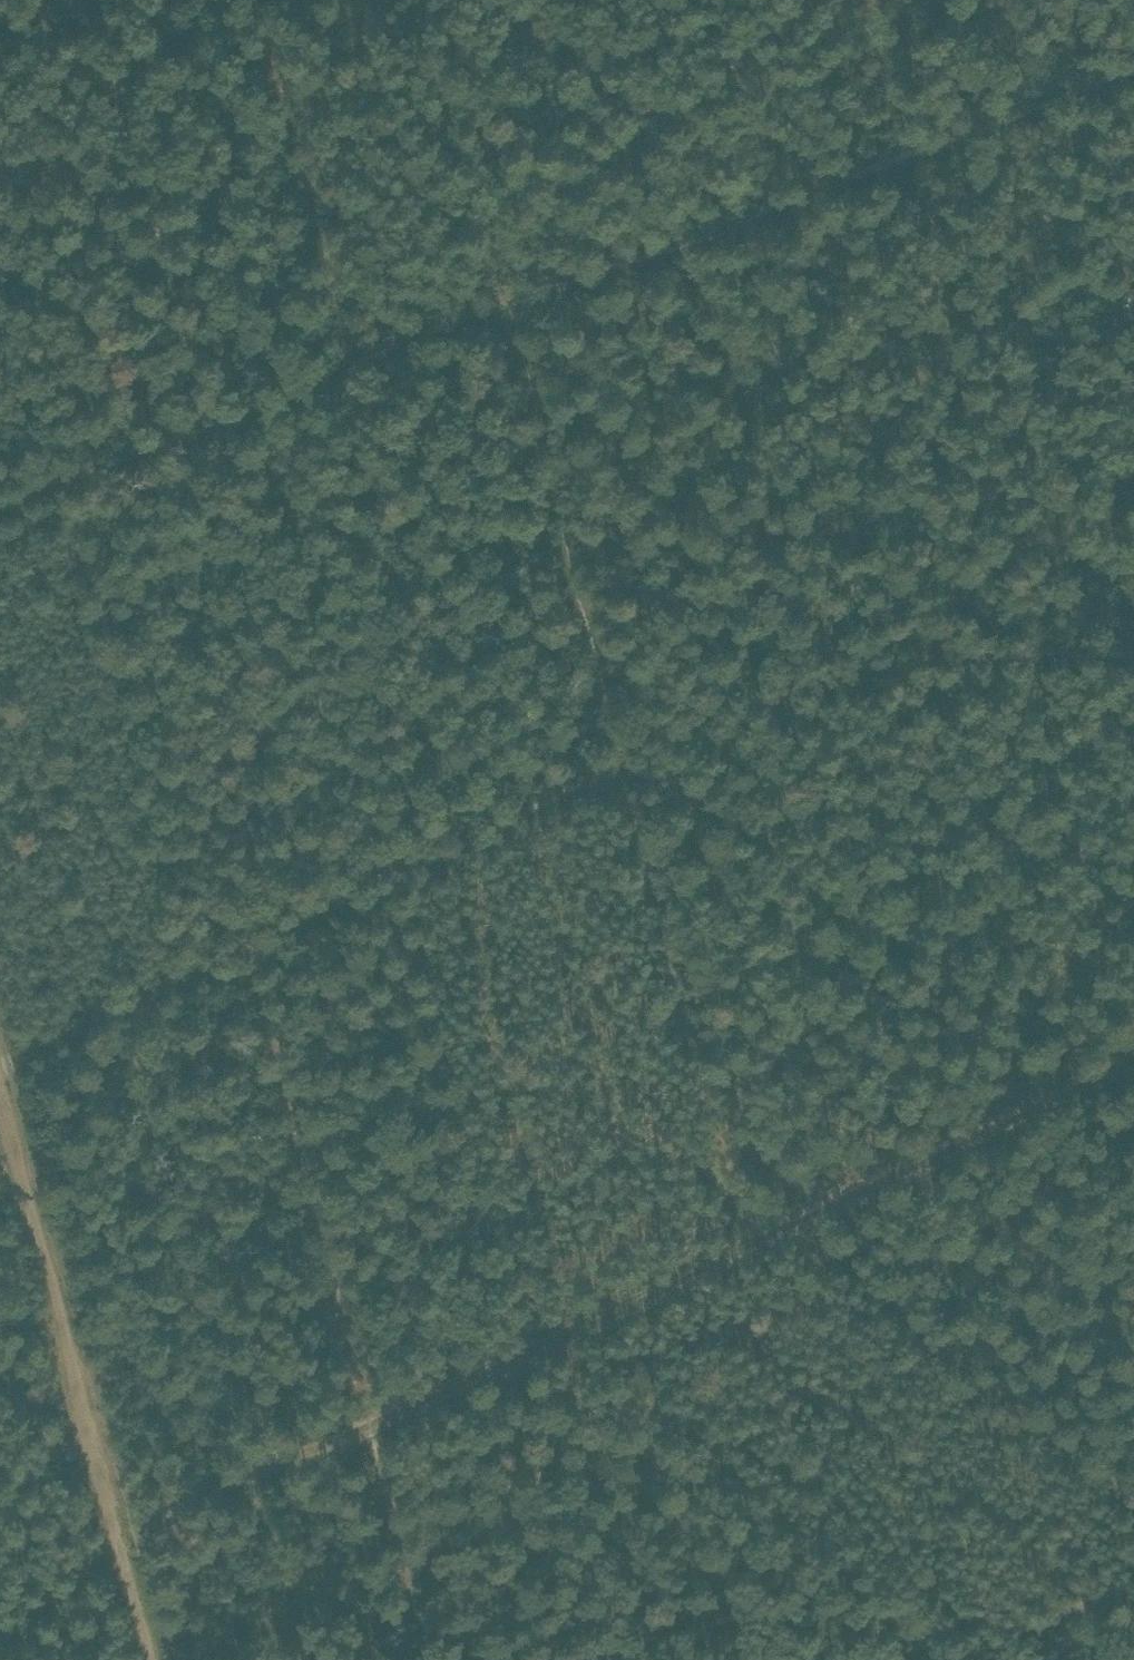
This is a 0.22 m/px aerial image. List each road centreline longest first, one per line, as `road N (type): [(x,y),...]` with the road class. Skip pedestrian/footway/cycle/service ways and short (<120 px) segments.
road 1 (track): [(113,1525),(0,1043)]
road 2 (track): [(142,1659),(113,1525)]

